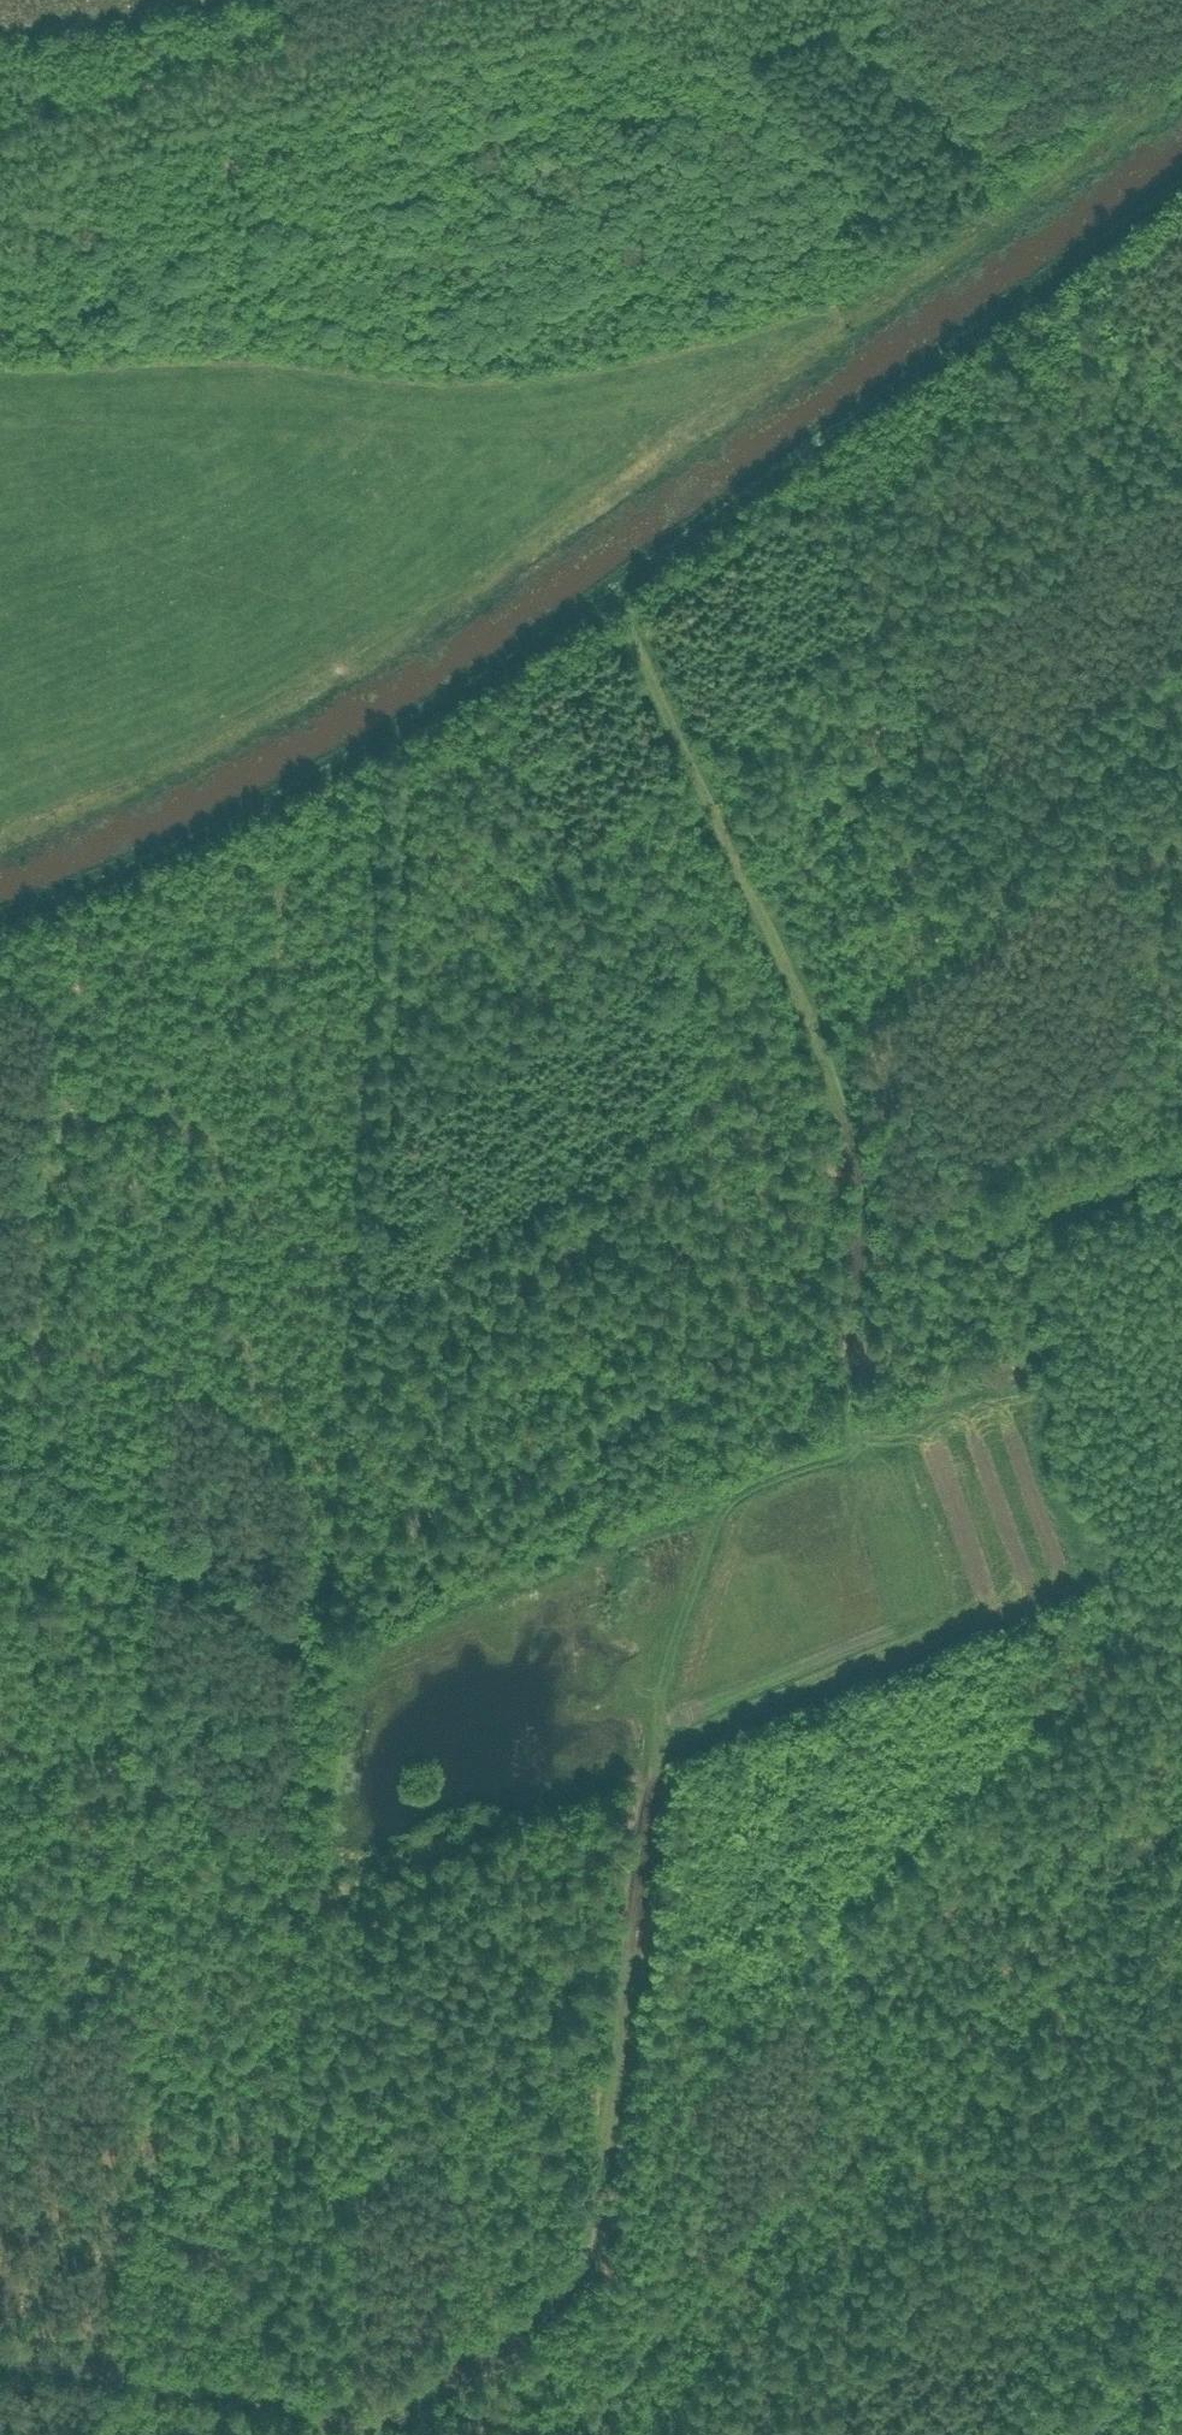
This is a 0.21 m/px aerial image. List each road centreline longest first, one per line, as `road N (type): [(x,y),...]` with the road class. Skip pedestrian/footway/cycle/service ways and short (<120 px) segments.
road 1 (track): [(0,922),(225,826),(462,696),(1181,187)]
road 2 (track): [(332,1665),(530,1576),(728,1505),(854,1442),(1028,1375),(1046,1359),(1051,1340),(1032,1241),(1068,1216),(1181,1170)]
road 3 (track): [(376,2422),(535,2317),(584,2258),(667,1669),(728,1505)]
road 4 (track): [(854,1442),(846,1400),(858,1285),(855,1176),(822,1050),(617,588)]
road 5 (track): [(0,1471),(332,1665)]
road 6 (track): [(0,2360),(264,2405)]
road 7 (track): [(365,2434),(376,2422),(264,2405)]
road 8 (track): [(1181,2344),(1095,2434)]

